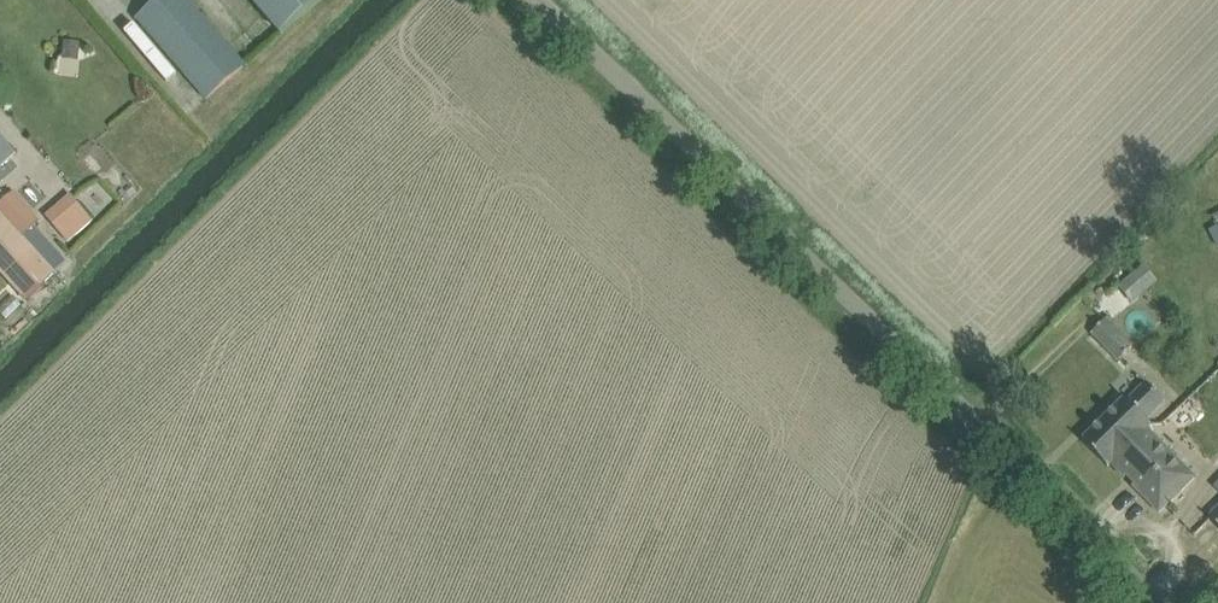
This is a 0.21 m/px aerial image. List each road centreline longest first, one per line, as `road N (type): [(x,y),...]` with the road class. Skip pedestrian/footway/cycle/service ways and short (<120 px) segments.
road 1 (unclassified): [(1144,602),(529,0)]

